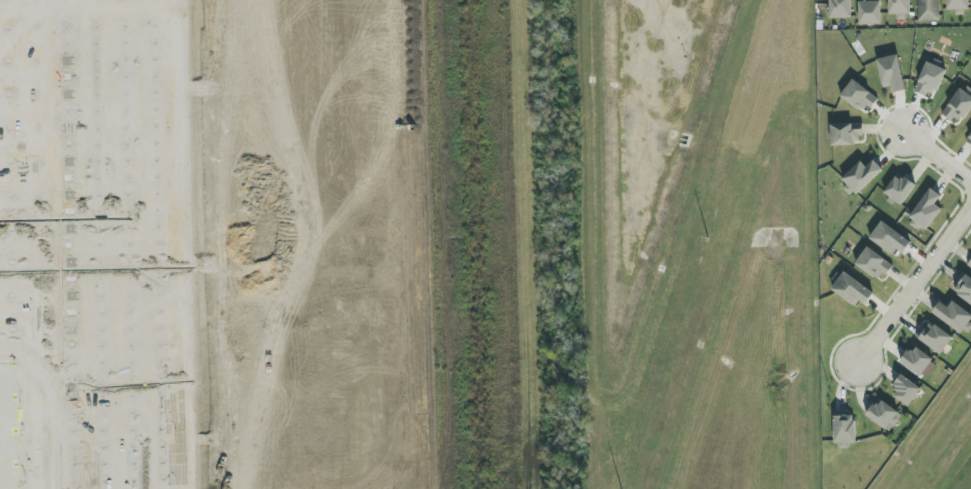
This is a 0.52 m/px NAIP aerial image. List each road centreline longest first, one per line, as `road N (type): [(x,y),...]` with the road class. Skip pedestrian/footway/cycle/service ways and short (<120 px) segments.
road 1 (residential): [(857,367),(970,211)]

